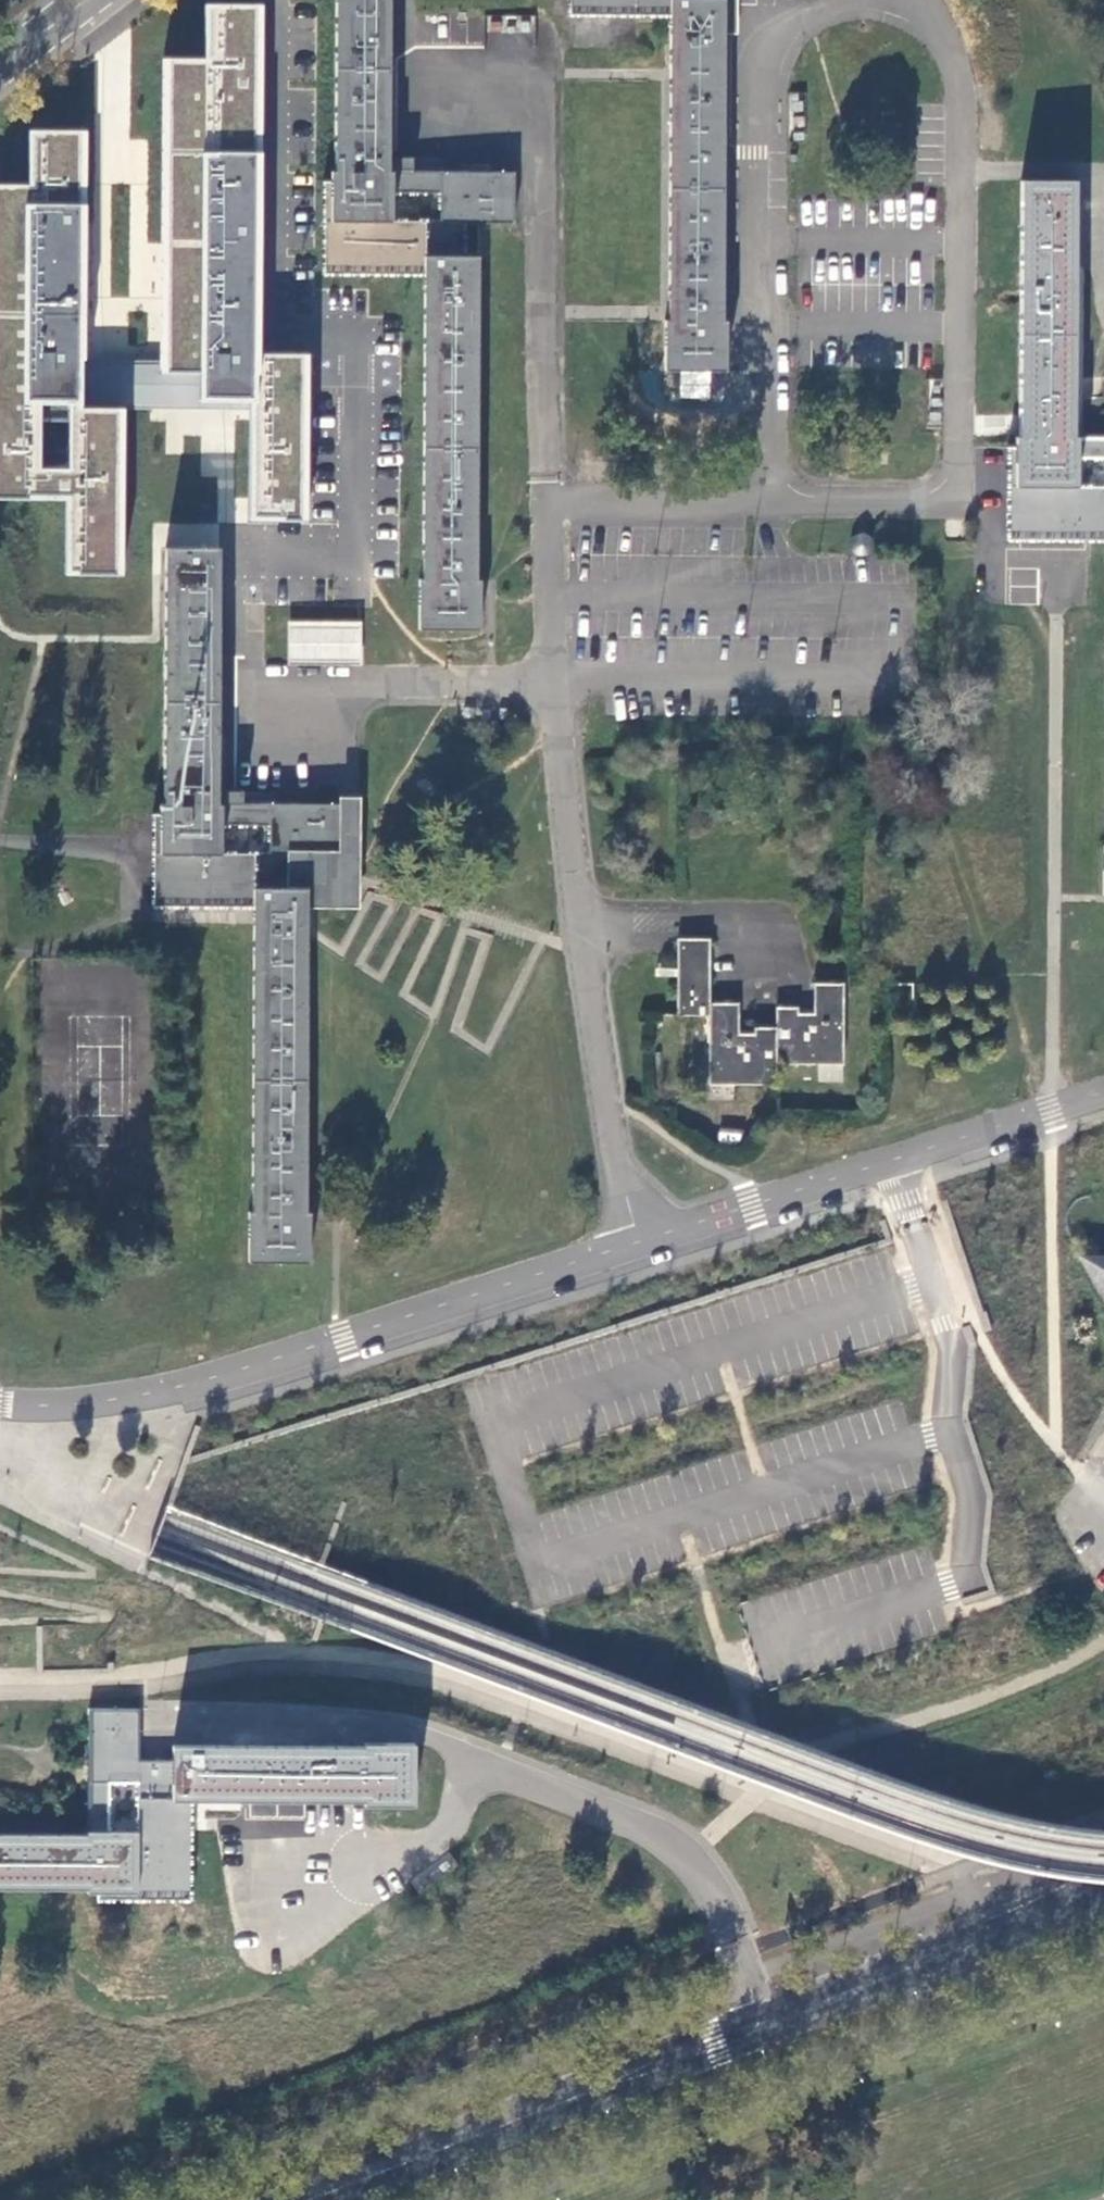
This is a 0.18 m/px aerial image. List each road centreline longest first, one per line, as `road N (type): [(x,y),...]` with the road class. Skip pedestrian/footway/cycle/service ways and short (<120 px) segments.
road 1 (unclassified): [(1103,1095),(212,1377),(132,1399),(0,1407)]
road 2 (secondary): [(288,2199),(1060,1910),(1103,1876)]
road 3 (tertiary): [(0,79),(103,0)]

